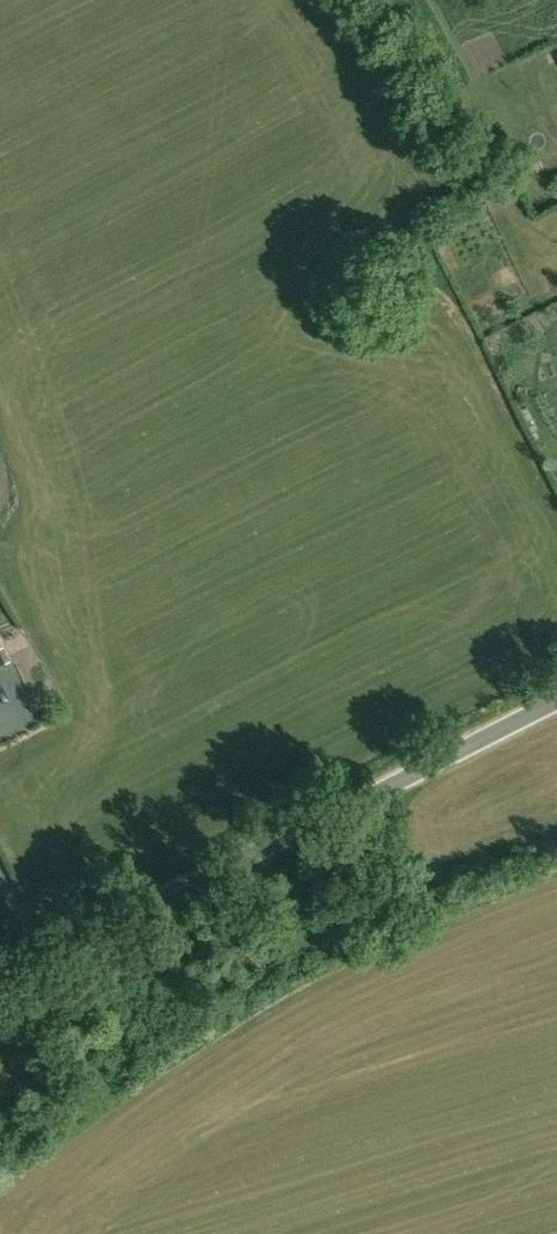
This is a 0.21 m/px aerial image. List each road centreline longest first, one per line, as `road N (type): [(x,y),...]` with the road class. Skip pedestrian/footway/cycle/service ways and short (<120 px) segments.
road 1 (unclassified): [(0,975),(556,699)]

